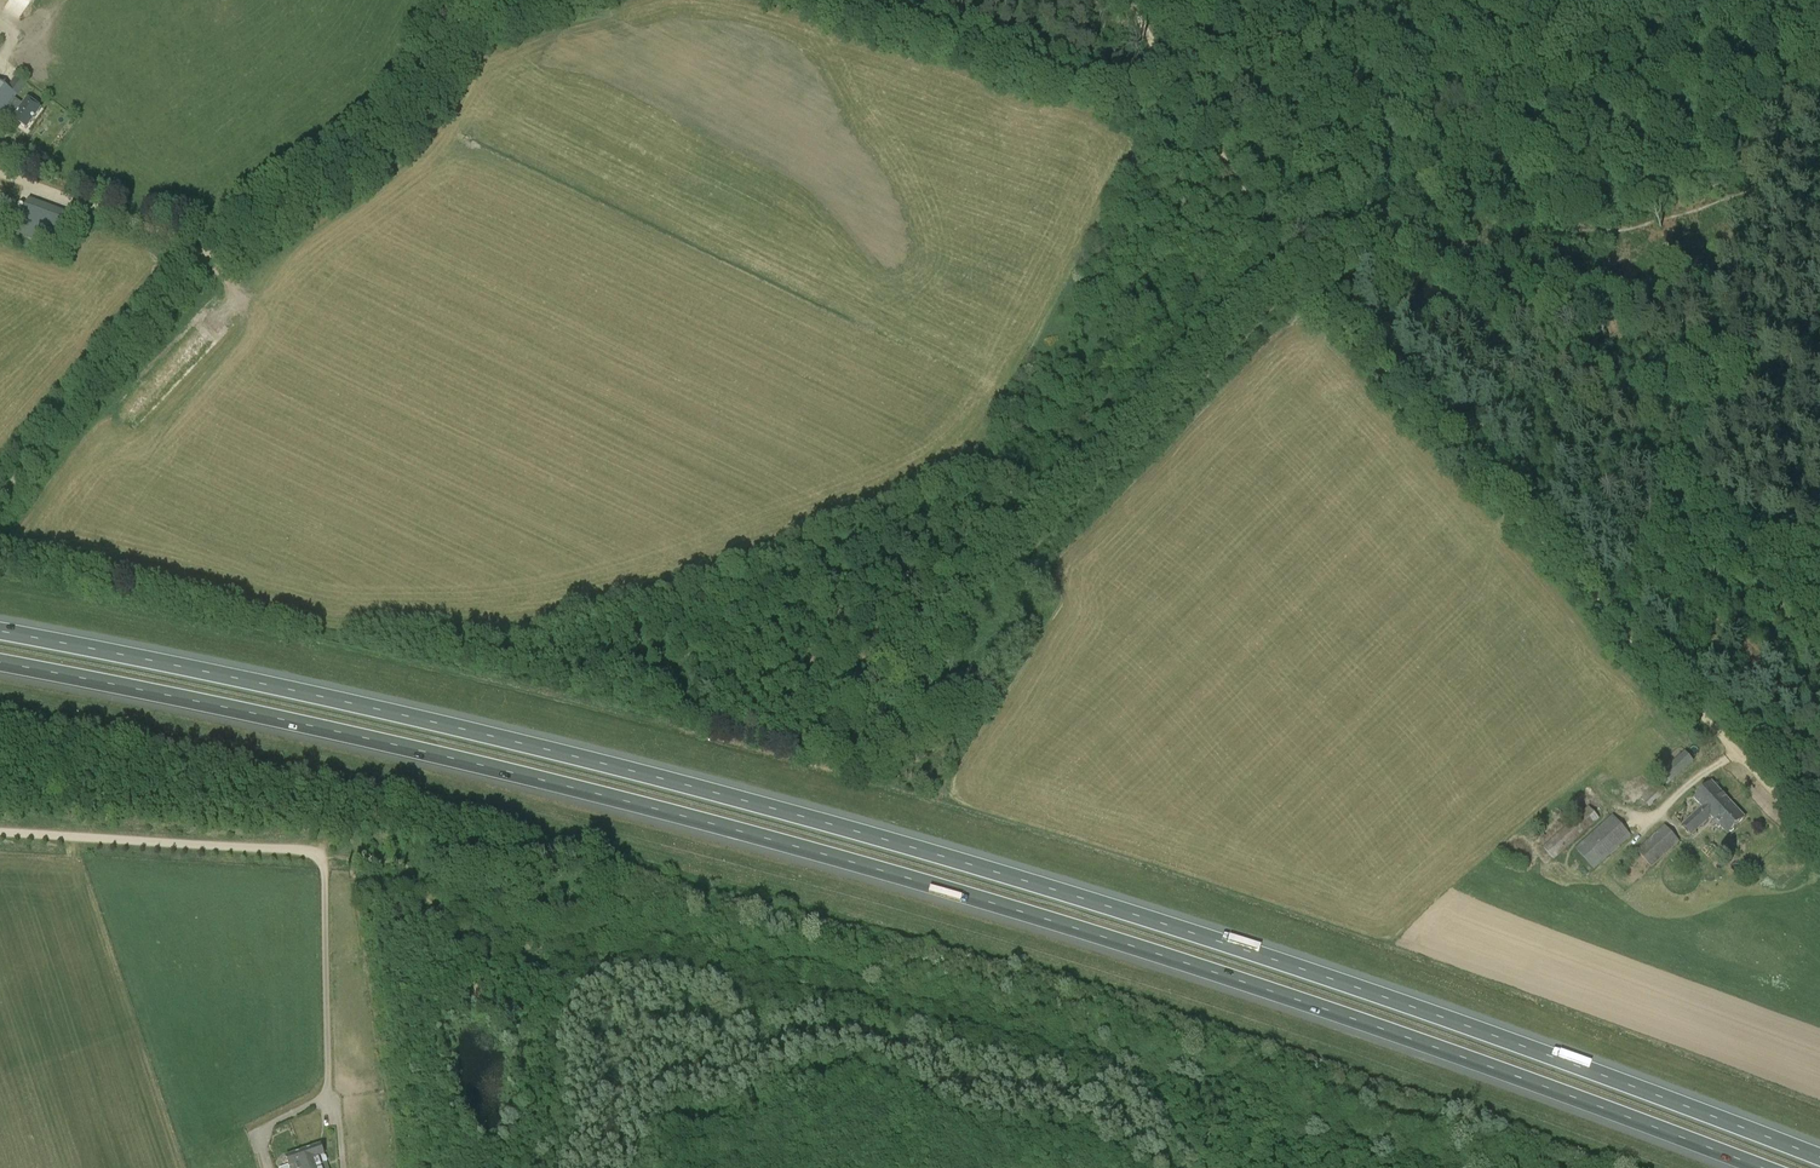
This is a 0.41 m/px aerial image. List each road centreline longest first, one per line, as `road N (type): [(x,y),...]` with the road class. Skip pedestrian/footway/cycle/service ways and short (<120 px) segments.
road 1 (motorway): [(1819,1157),(1296,966),(943,856),(503,738),(0,632)]
road 2 (motorway): [(0,663),(490,767),(936,886),(1286,996),(1761,1167)]
road 3 (track): [(1298,281),(1819,845)]
road 4 (track): [(459,27),(402,125),(222,255),(0,494)]
road 5 (track): [(841,739),(1298,281)]
road 6 (track): [(1125,0),(1298,281)]
road 7 (track): [(0,836),(324,855)]
road 8 (track): [(1609,0),(1421,172)]
road 9 (track): [(324,855),(332,1087)]
road 10 (track): [(1421,172),(1298,281)]

